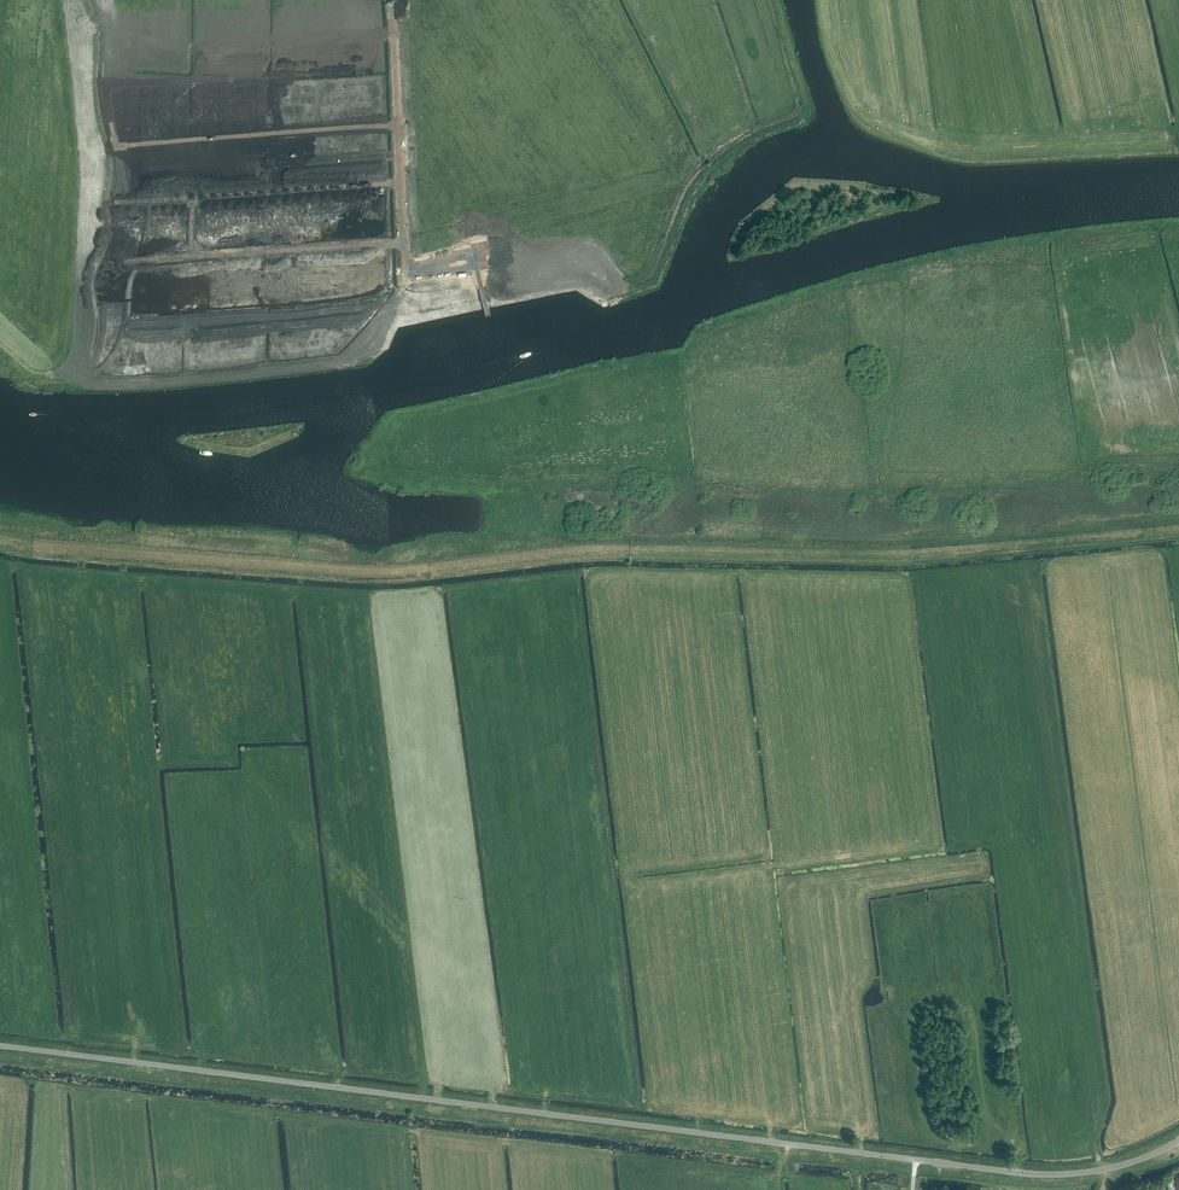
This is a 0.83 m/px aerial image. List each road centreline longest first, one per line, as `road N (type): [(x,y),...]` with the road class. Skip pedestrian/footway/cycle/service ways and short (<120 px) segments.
road 1 (unclassified): [(0,1048),(1051,1176),(1095,1172),(1178,1141)]

